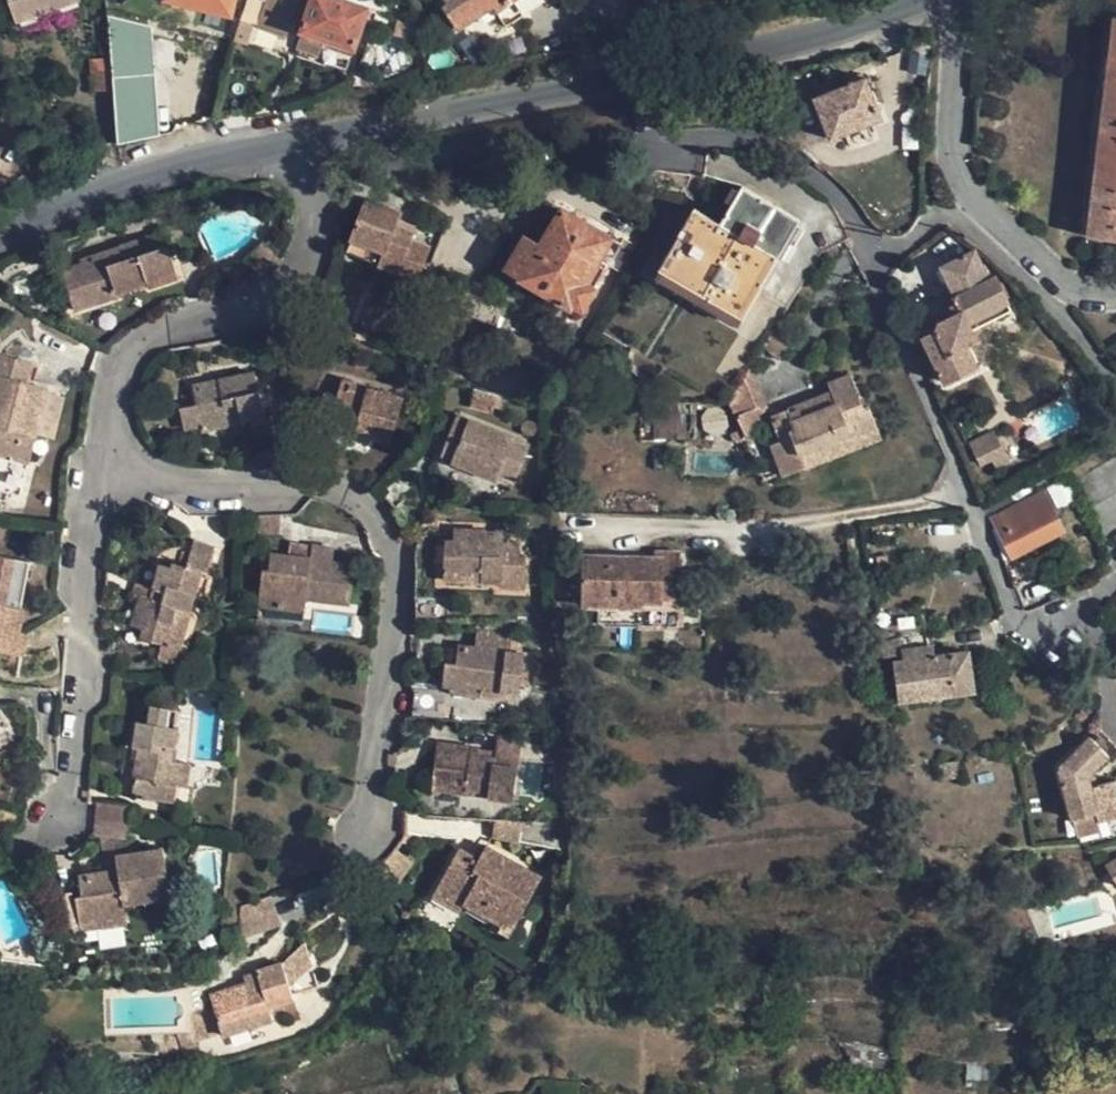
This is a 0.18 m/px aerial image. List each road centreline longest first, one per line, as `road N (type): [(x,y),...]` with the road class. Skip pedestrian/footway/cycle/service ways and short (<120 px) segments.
road 1 (residential): [(612,0),(629,34),(650,143),(764,142),(832,192),(846,212),(1018,620),(1064,616),(1115,585)]
road 2 (unclassified): [(917,0),(778,48),(604,89),(260,149)]
road 3 (residential): [(360,836),(387,568),(379,529),(349,497),(161,484),(114,454)]
road 4 (residential): [(114,454),(103,410),(111,365),(147,337),(240,307),(289,280),(306,254),(322,168),(286,167),(260,149)]
road 5 (residential): [(54,821),(73,793),(85,494),(114,454)]
road 6 (residential): [(955,0),(949,133),(969,192),(1066,282),(1115,289)]
road 7 (unclassified): [(260,149),(84,196),(0,239)]

